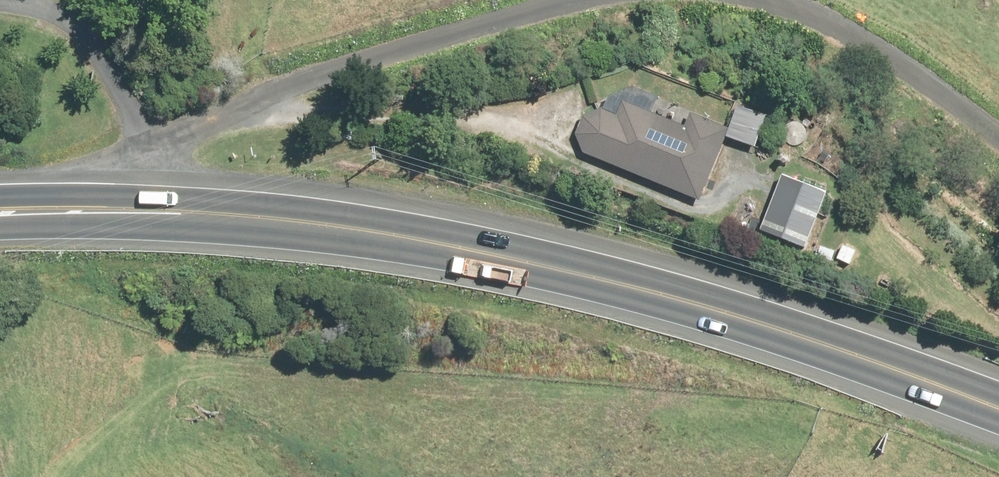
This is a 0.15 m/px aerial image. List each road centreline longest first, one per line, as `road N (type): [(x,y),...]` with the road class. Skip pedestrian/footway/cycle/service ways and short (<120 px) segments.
road 1 (primary): [(138,208),(338,227),(617,282),(998,409)]
road 2 (unclassified): [(577,0),(314,77),(160,144),(138,208)]
road 3 (unclassified): [(998,141),(881,55),(759,0)]
road 4 (primary): [(0,211),(138,208)]

